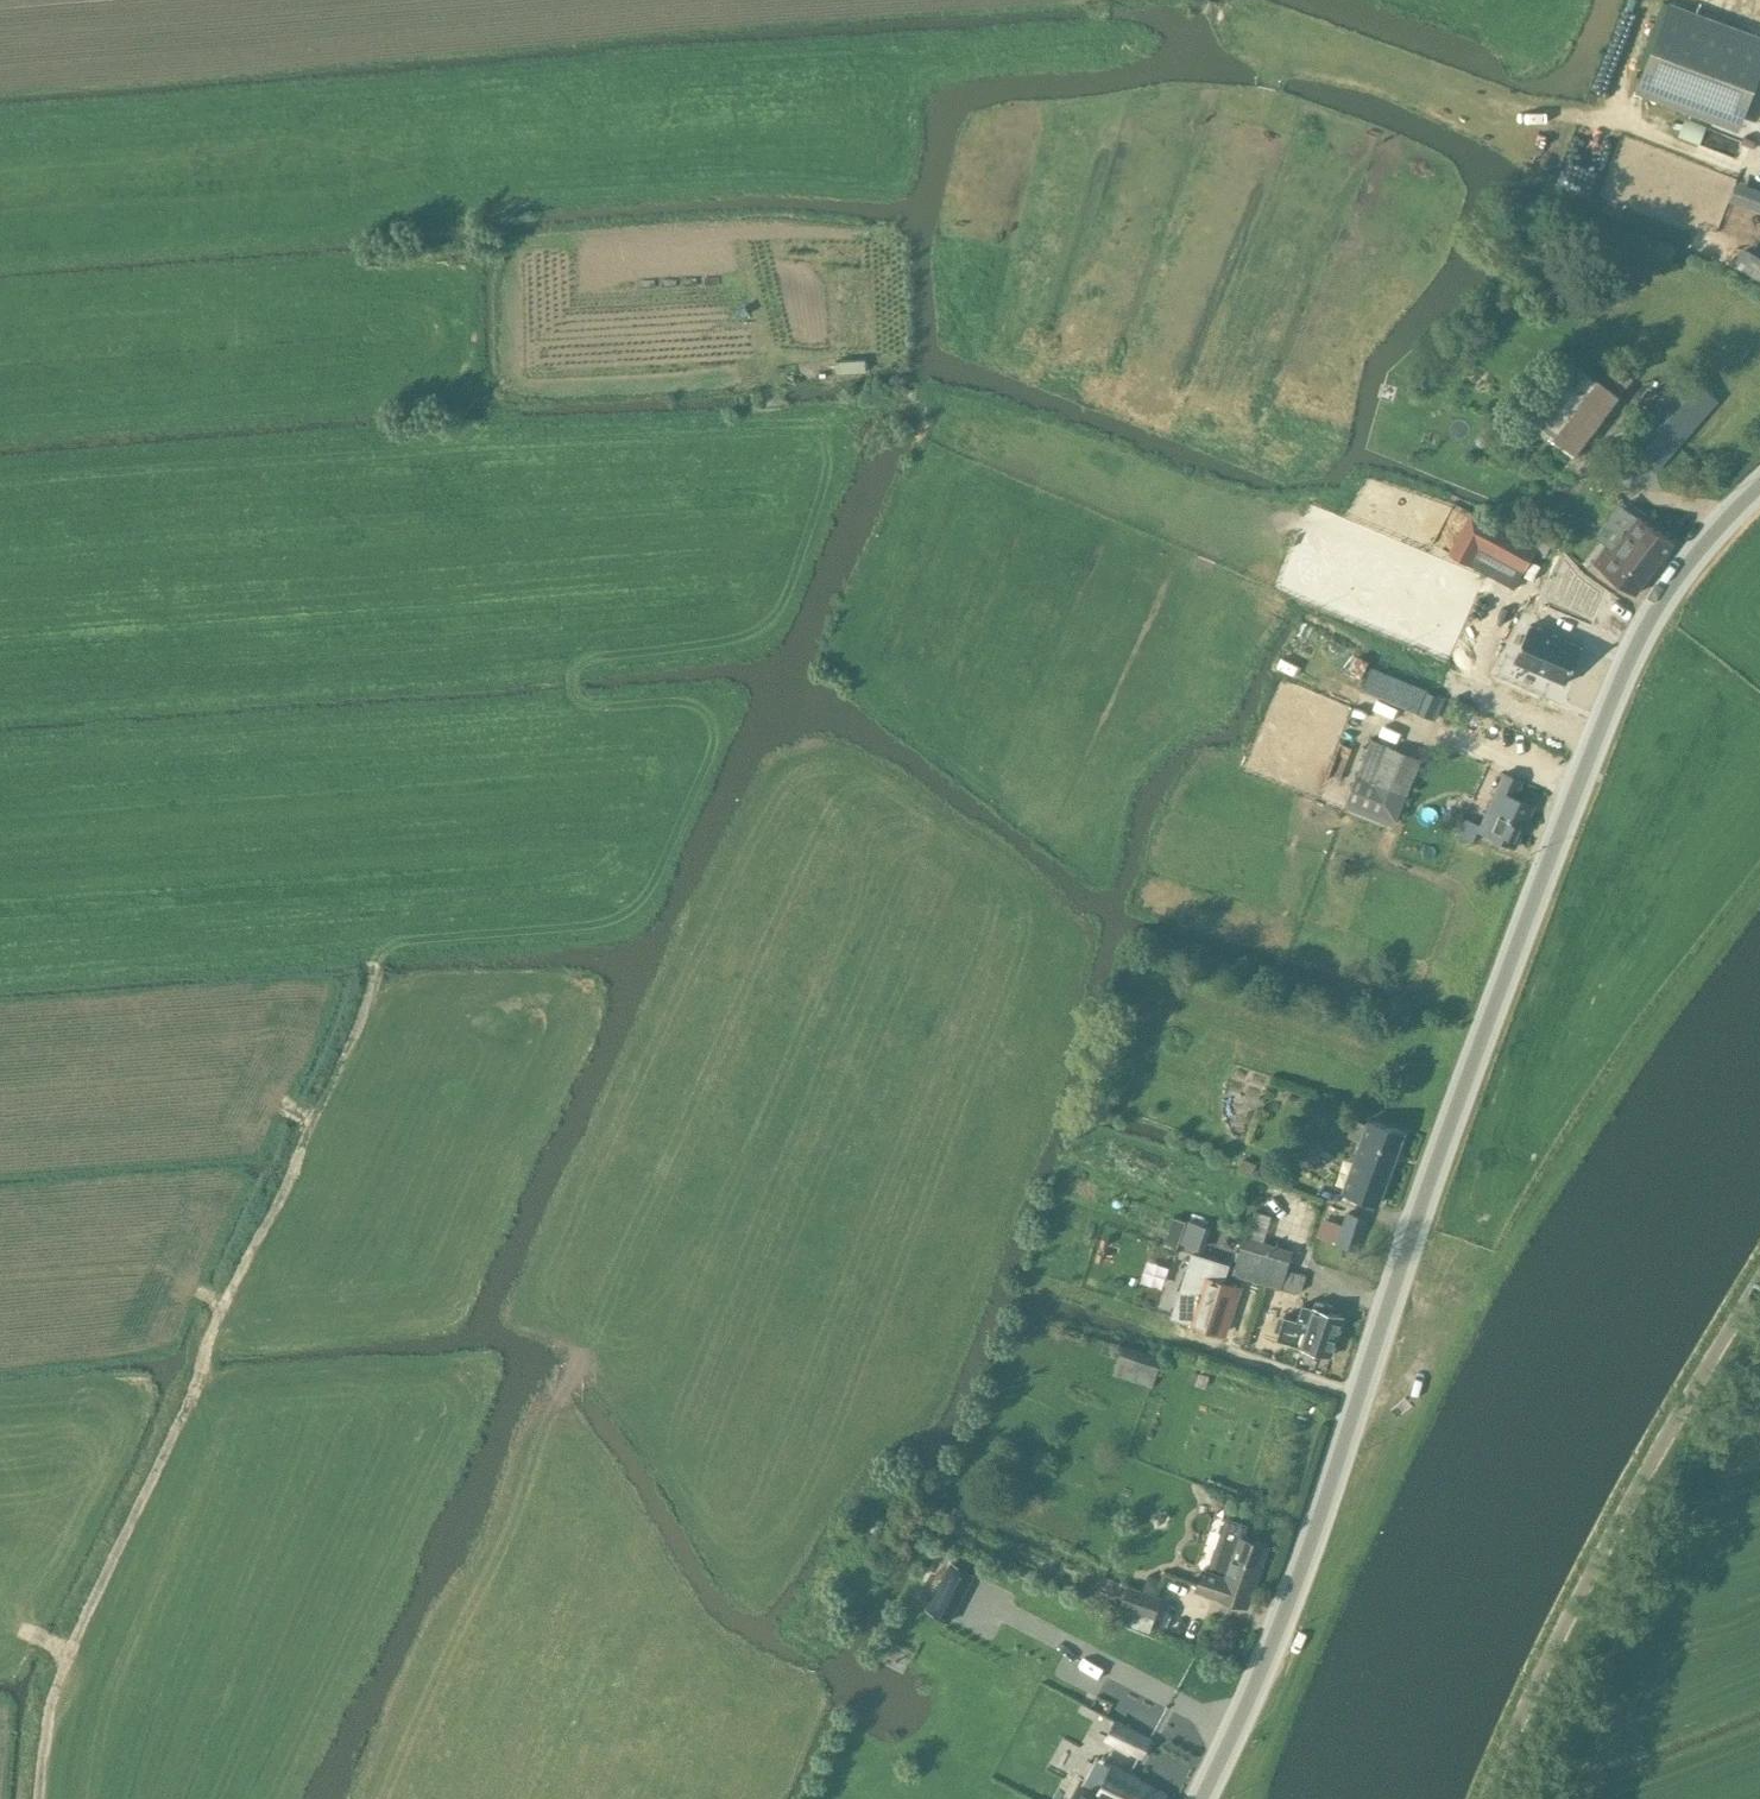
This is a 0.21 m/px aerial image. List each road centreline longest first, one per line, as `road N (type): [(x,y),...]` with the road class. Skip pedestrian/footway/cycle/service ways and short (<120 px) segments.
road 1 (secondary): [(1206,1798),(1281,1627),(1388,1307),(1584,770),(1674,584),(1759,487)]
road 2 (track): [(40,1798),(58,1688),(302,1147),(364,1003),(372,959)]
road 3 (unclassified): [(1489,1798),(1616,1519),(1759,1284)]

